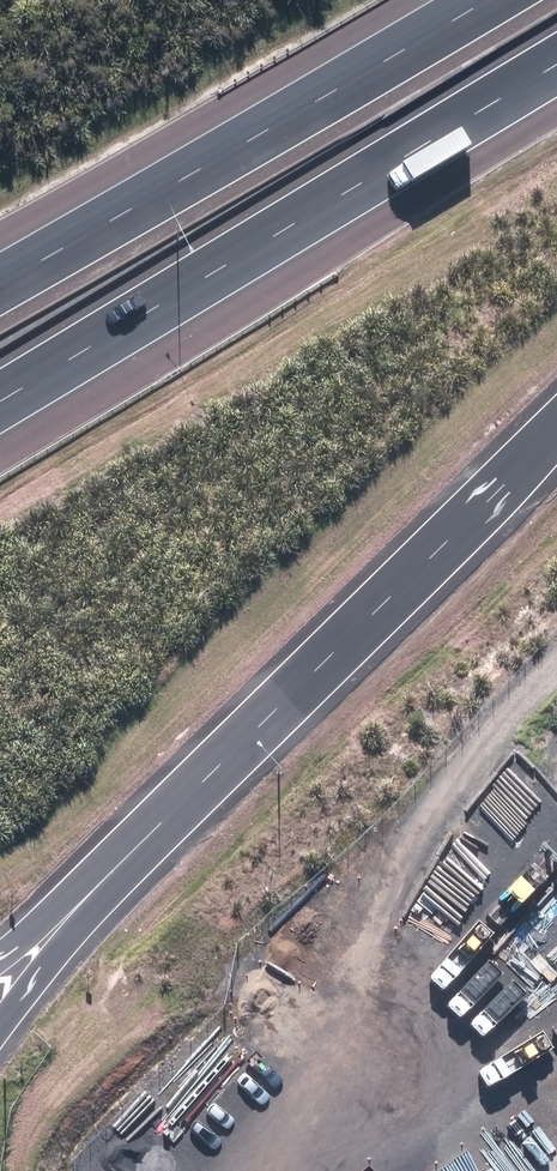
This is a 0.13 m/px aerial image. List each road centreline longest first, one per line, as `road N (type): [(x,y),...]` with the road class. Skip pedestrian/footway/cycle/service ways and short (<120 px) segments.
road 1 (motorway): [(556,65),(0,407)]
road 2 (motorway): [(556,429),(160,825)]
road 3 (motorway): [(0,266),(458,0)]
road 4 (motorway): [(160,825),(0,1021)]
road 5 (motorway): [(160,825),(0,956)]

